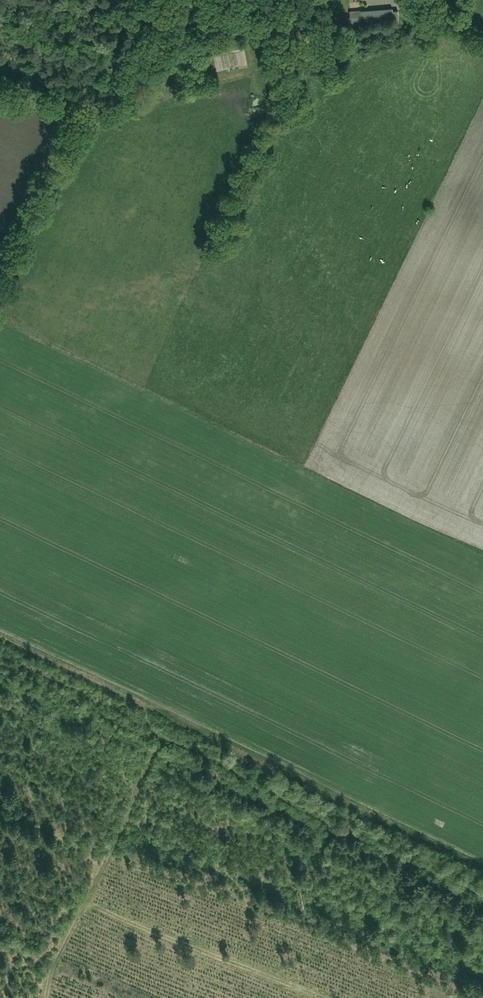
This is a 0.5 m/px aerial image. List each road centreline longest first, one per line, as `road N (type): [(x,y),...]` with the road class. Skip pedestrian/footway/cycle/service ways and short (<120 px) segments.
road 1 (track): [(47,997),(91,871),(160,735),(142,698),(0,628)]

